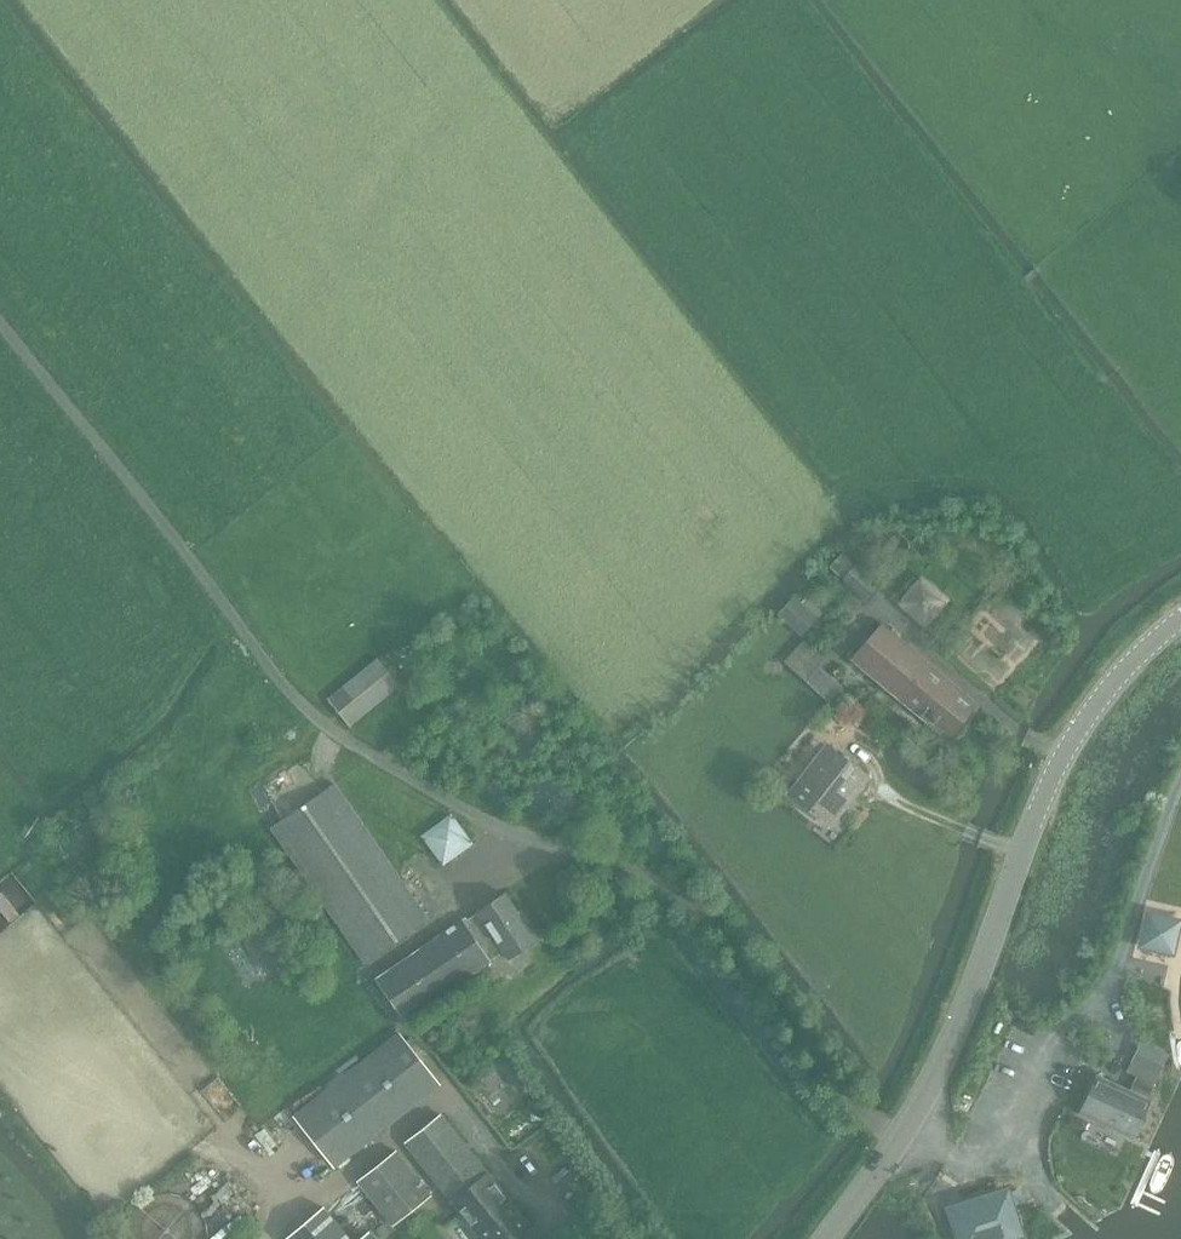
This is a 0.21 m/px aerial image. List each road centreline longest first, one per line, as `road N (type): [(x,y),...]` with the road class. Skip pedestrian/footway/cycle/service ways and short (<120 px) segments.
road 1 (secondary): [(825,1238),(900,1137),(976,996),(1065,762),(1090,721),(1180,629)]
road 2 (track): [(482,822),(316,720),(0,328)]

